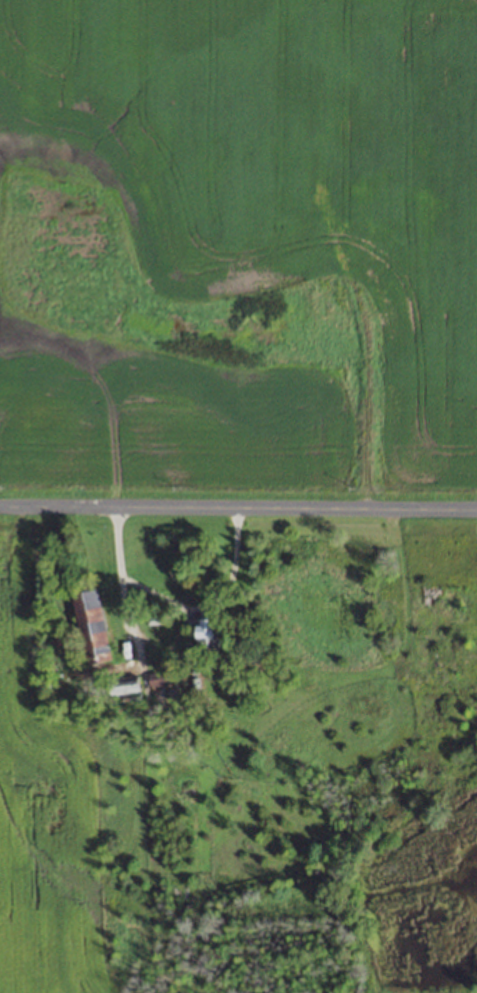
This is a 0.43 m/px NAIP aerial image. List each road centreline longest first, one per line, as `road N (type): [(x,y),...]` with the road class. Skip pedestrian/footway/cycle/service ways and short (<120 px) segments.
road 1 (residential): [(0,509),(476,511)]

